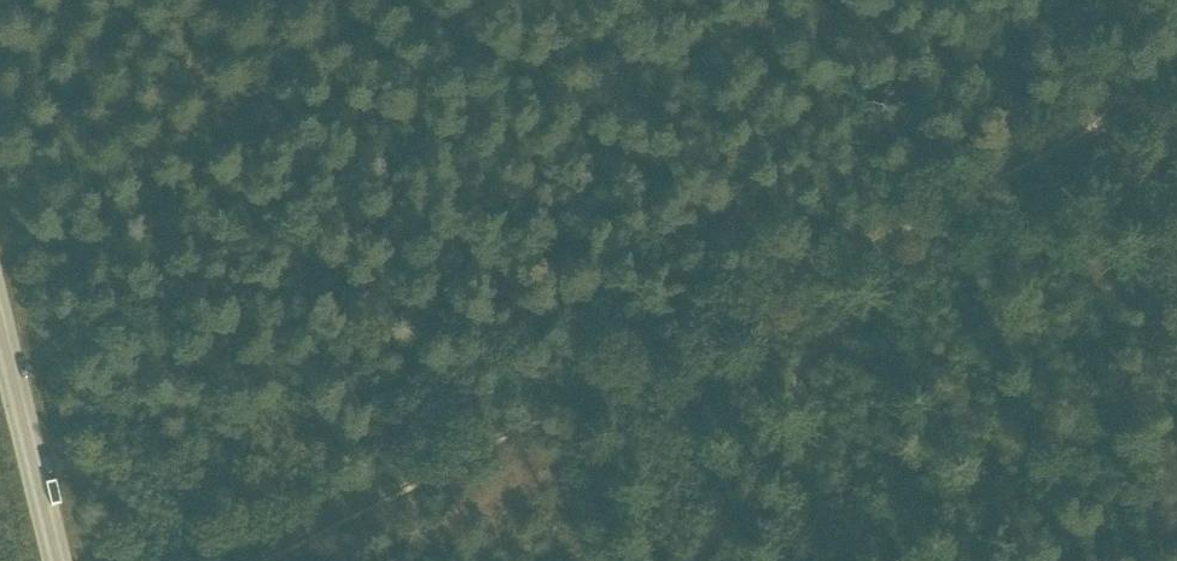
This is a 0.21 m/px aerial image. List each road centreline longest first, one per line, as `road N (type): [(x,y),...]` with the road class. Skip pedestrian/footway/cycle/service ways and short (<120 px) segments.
road 1 (track): [(902,235),(563,404)]
road 2 (track): [(563,404),(259,560)]
road 3 (track): [(1115,128),(1176,399)]
road 4 (tertiary): [(59,560),(0,320)]
road 5 (track): [(1115,128),(902,235)]

